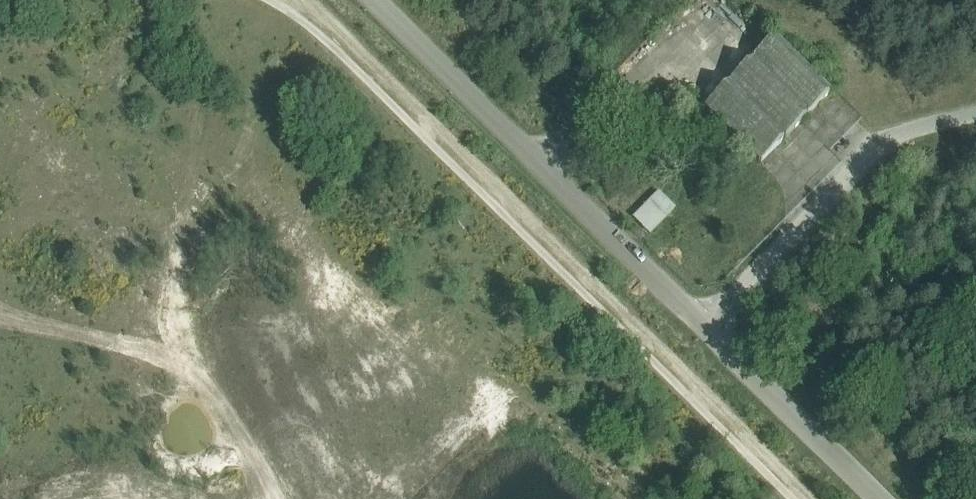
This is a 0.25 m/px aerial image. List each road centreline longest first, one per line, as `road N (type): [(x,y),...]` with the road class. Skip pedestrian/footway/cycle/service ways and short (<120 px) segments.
road 1 (track): [(806,498),(301,0)]
road 2 (unclassified): [(360,0),(864,498)]

